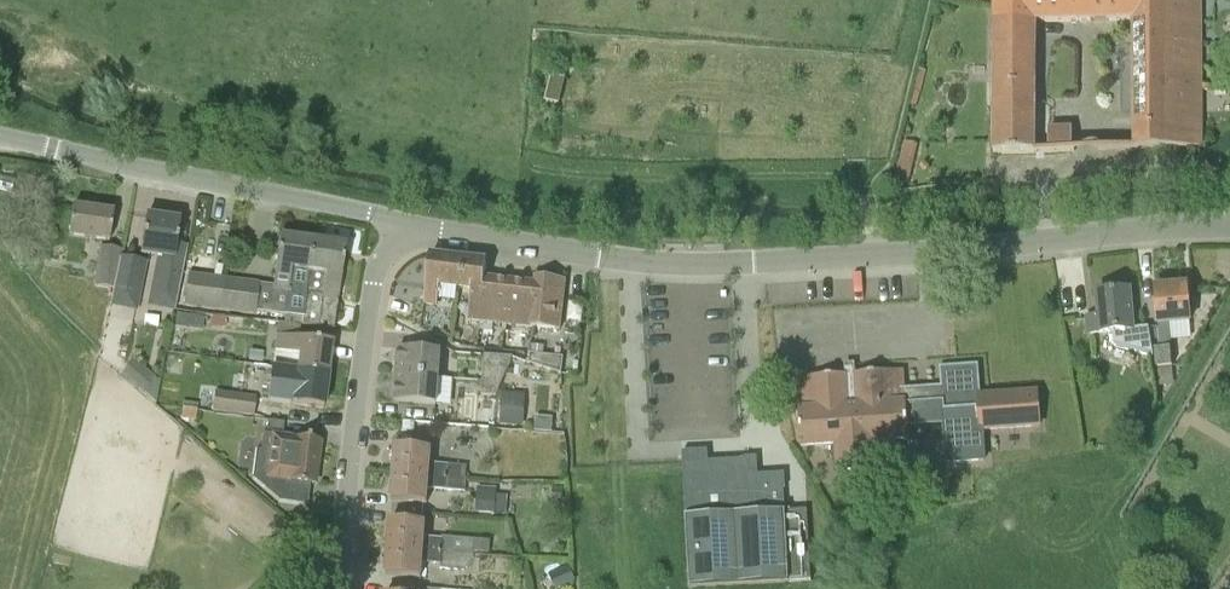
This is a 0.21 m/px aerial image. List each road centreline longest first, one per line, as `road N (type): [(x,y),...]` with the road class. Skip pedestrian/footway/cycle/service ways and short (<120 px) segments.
road 1 (unclassified): [(1229,227),(701,264),(439,232),(403,239)]
road 2 (unclassified): [(403,239),(369,212),(0,136)]
road 3 (unclassified): [(340,588),(375,273),(403,239)]
road 4 (track): [(1046,241),(1043,166),(1090,166),(1086,72)]

